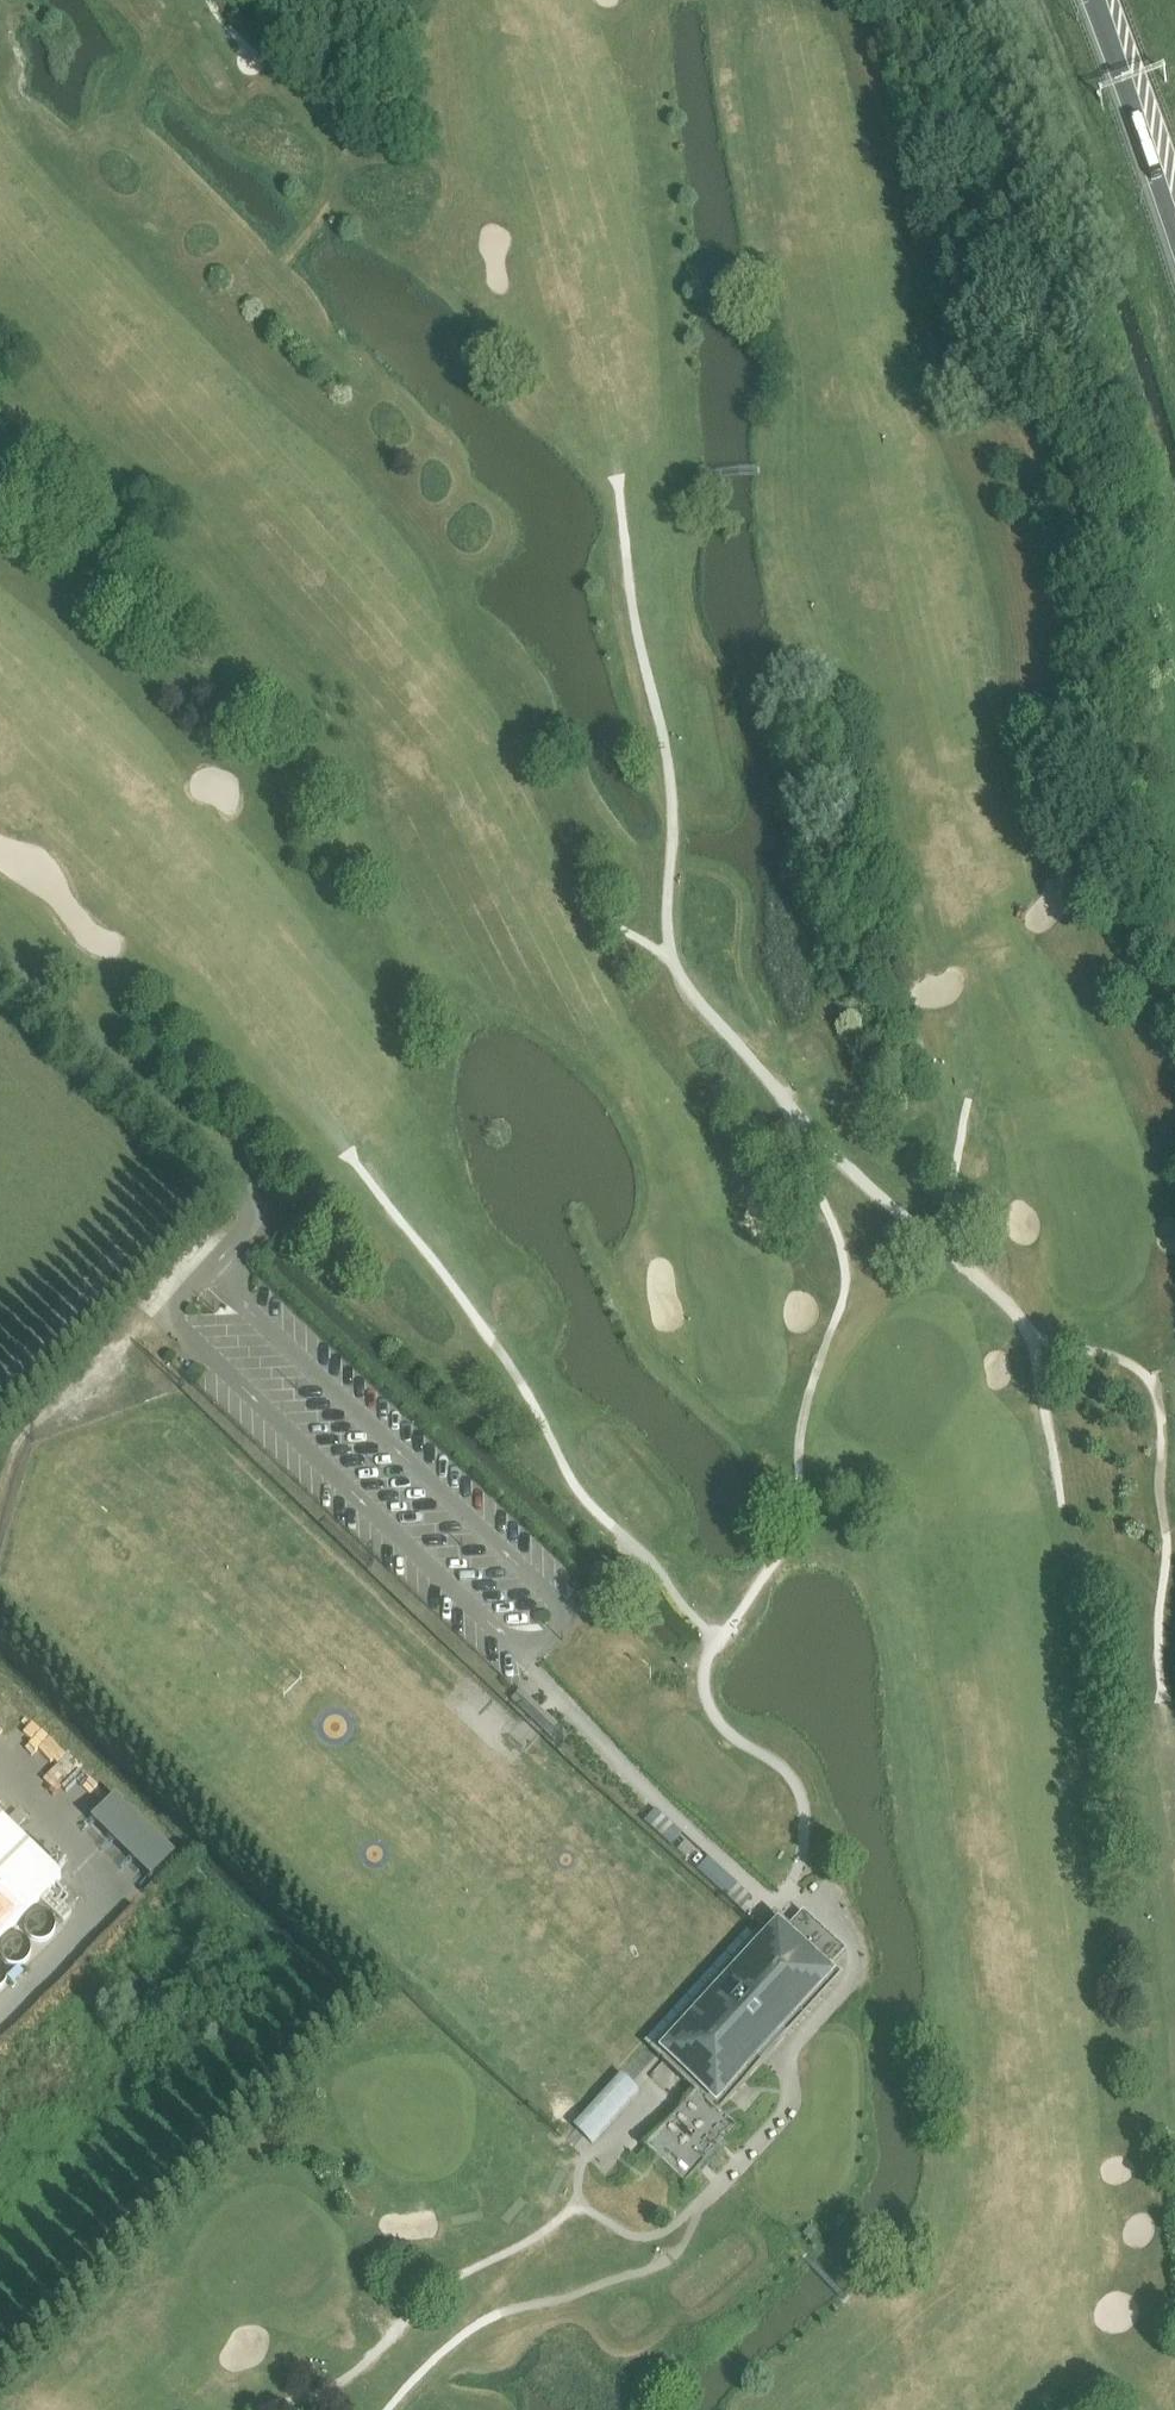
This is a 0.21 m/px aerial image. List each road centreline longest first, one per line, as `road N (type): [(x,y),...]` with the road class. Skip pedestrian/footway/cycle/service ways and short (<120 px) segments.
road 1 (motorway): [(1096,0),(1174,240)]

